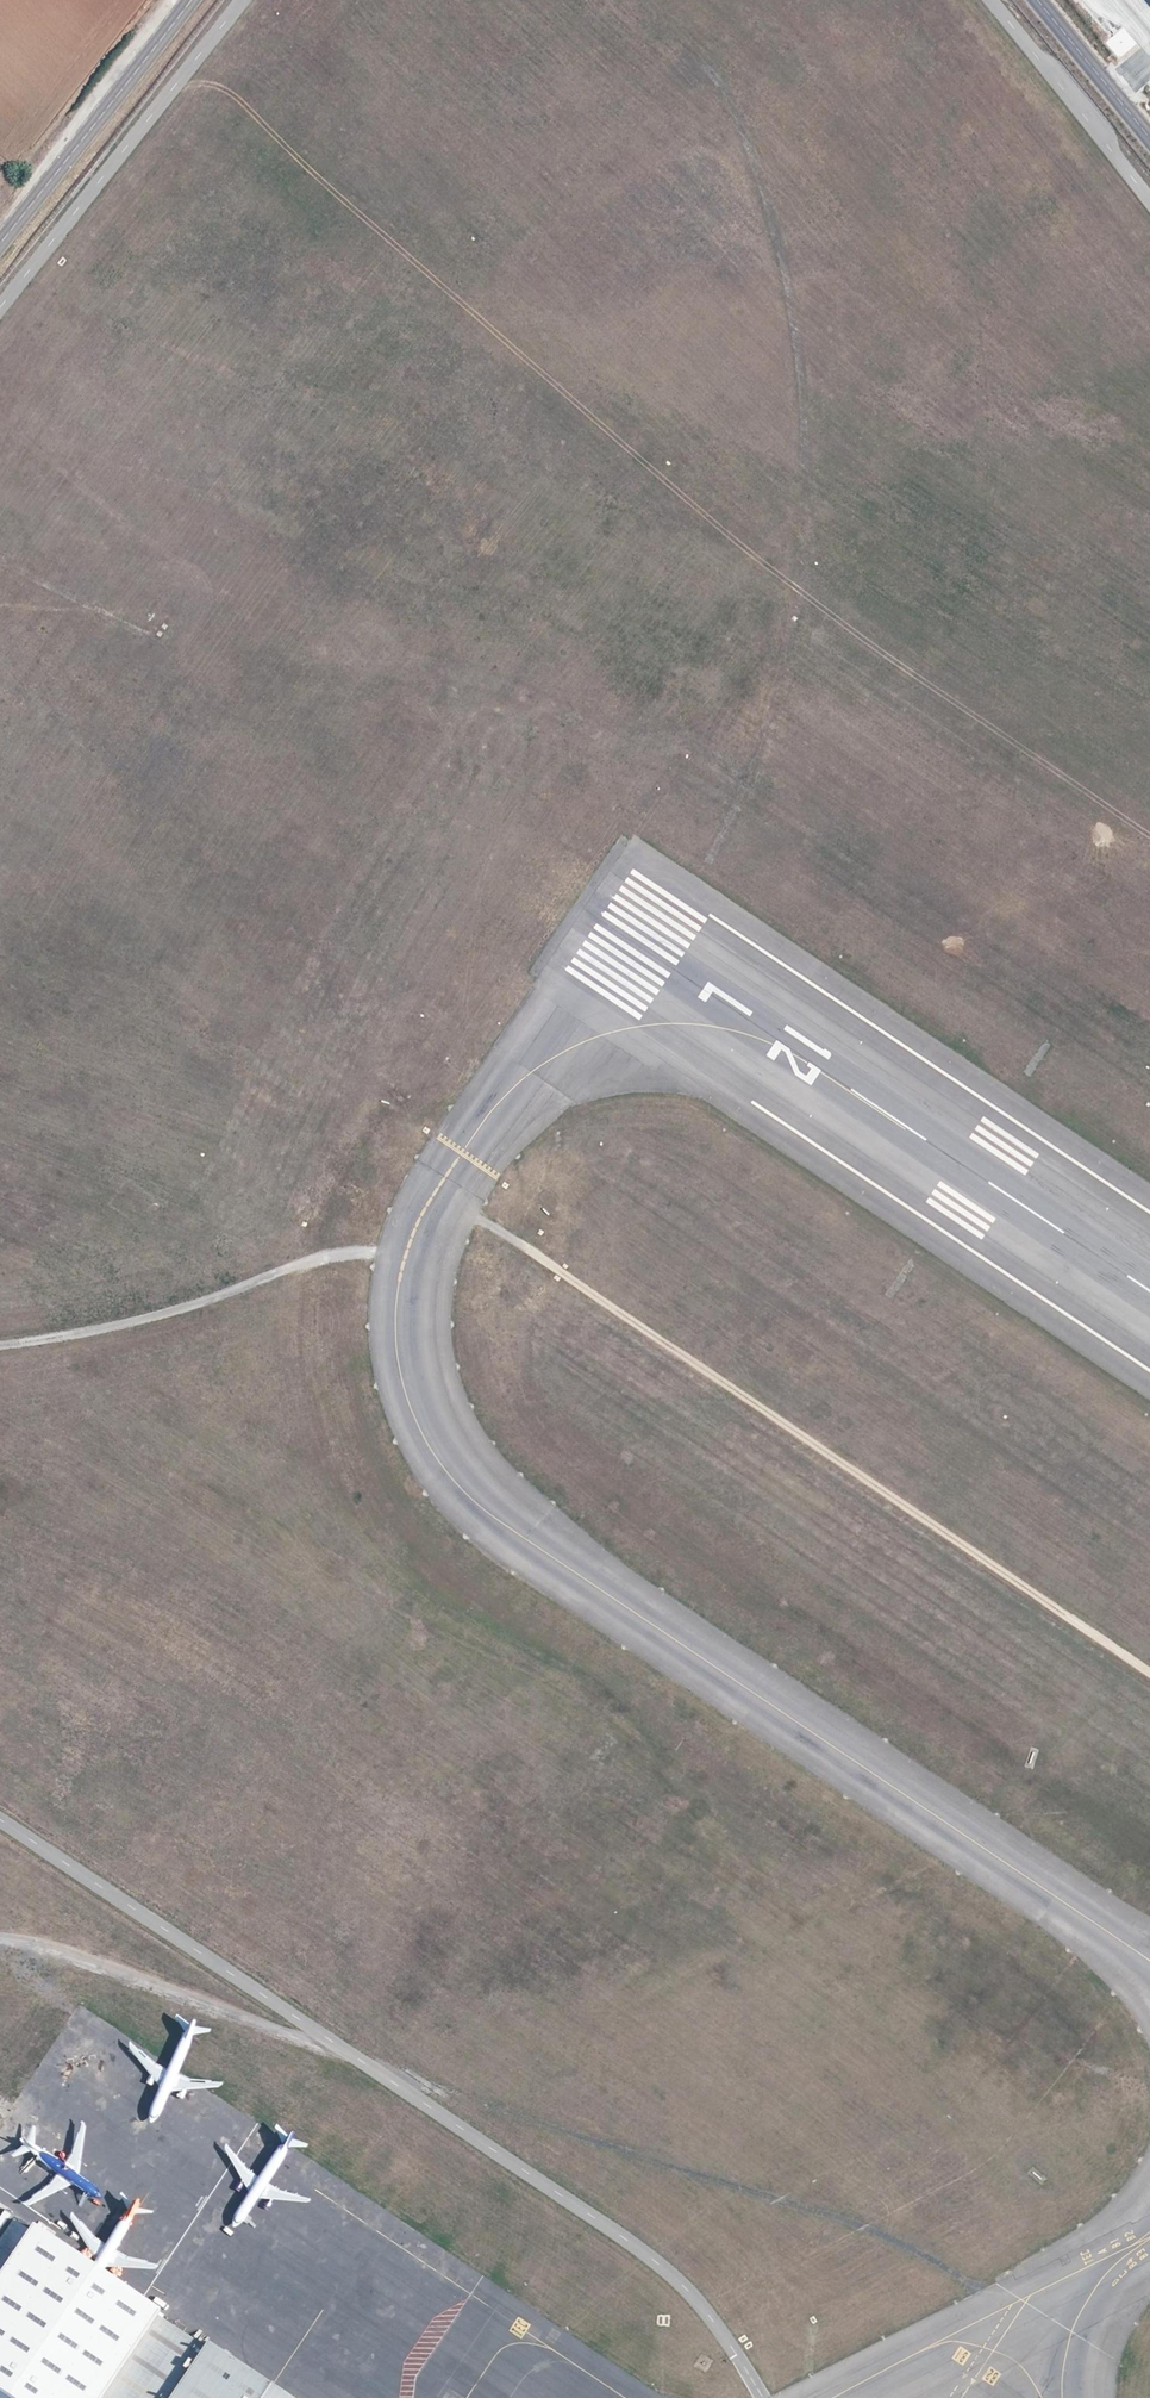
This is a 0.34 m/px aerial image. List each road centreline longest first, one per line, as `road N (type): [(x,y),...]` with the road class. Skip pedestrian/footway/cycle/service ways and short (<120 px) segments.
road 1 (tertiary): [(192,0),(0,239)]
road 2 (unclassified): [(1037,0),(1149,135)]

